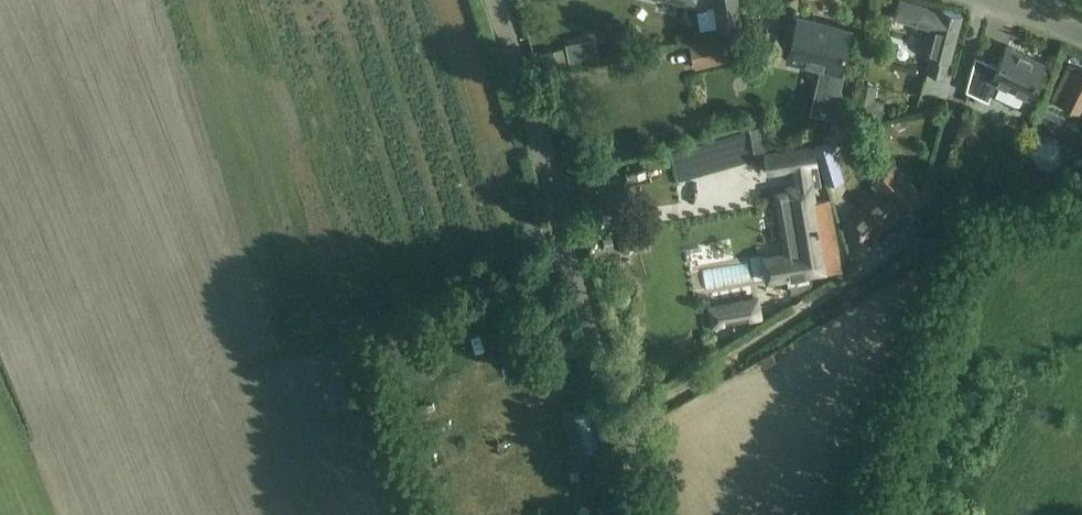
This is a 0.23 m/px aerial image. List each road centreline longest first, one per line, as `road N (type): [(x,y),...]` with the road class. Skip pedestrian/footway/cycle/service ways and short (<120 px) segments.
road 1 (residential): [(623,426),(914,229),(982,0)]
road 2 (unclassified): [(623,426),(547,148),(496,0)]

